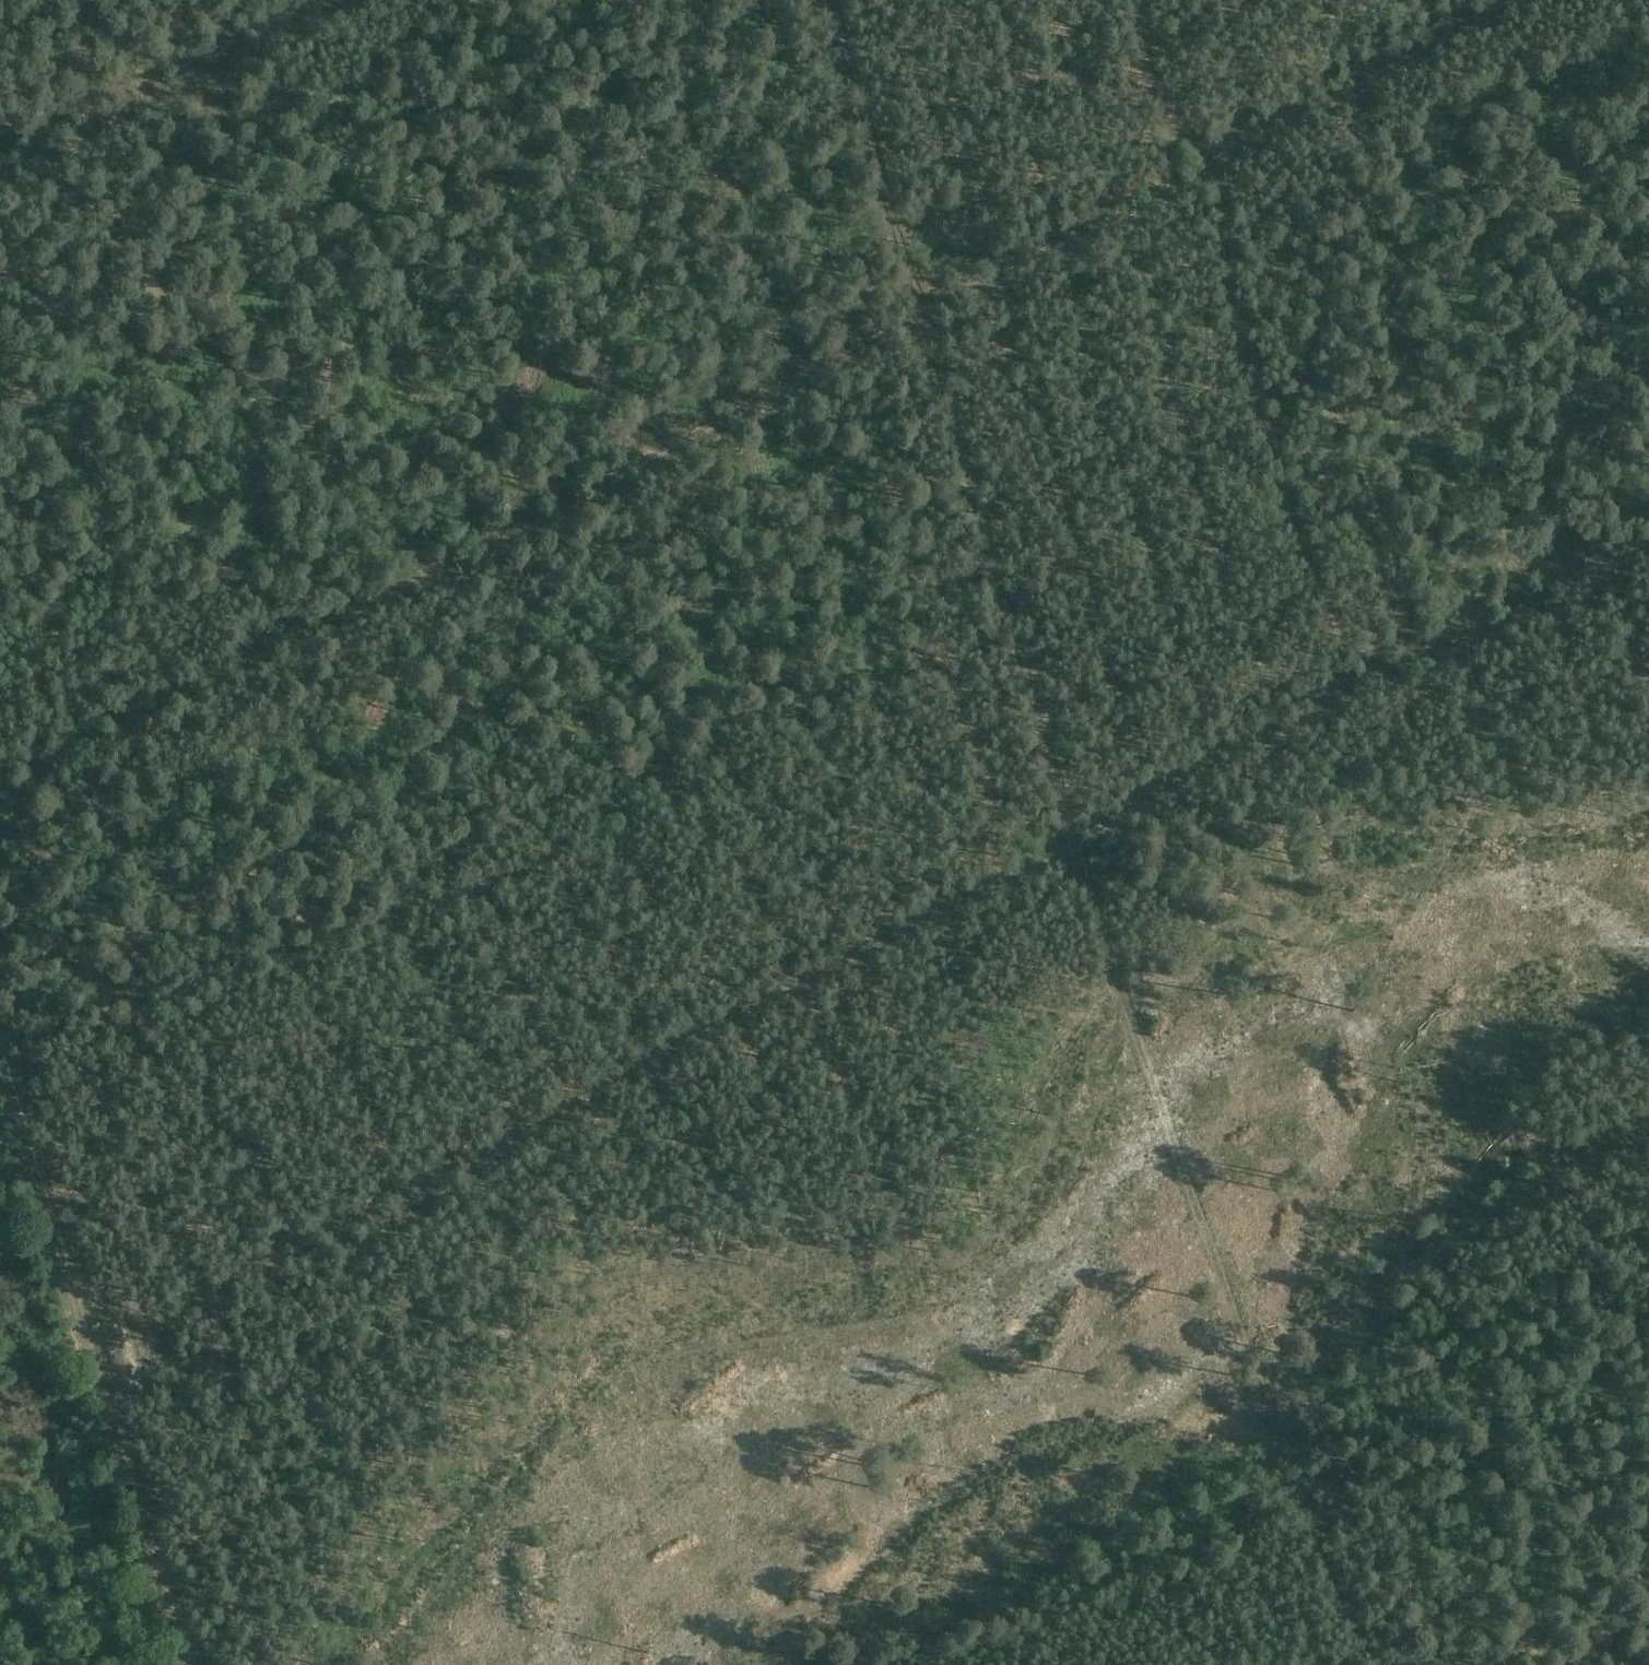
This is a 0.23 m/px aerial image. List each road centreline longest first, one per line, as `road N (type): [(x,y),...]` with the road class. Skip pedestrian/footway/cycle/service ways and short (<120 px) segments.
road 1 (track): [(829,0),(1071,842),(1363,1664)]
road 2 (track): [(0,1066),(182,1664)]

